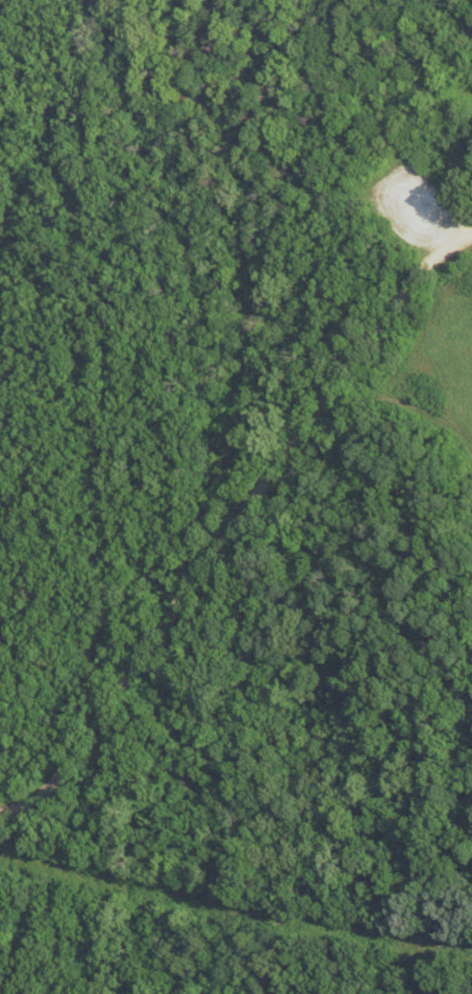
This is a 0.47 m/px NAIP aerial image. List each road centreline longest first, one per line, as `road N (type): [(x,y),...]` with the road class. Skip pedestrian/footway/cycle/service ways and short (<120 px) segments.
road 1 (residential): [(0,813),(19,810),(43,790),(424,270),(471,237)]

